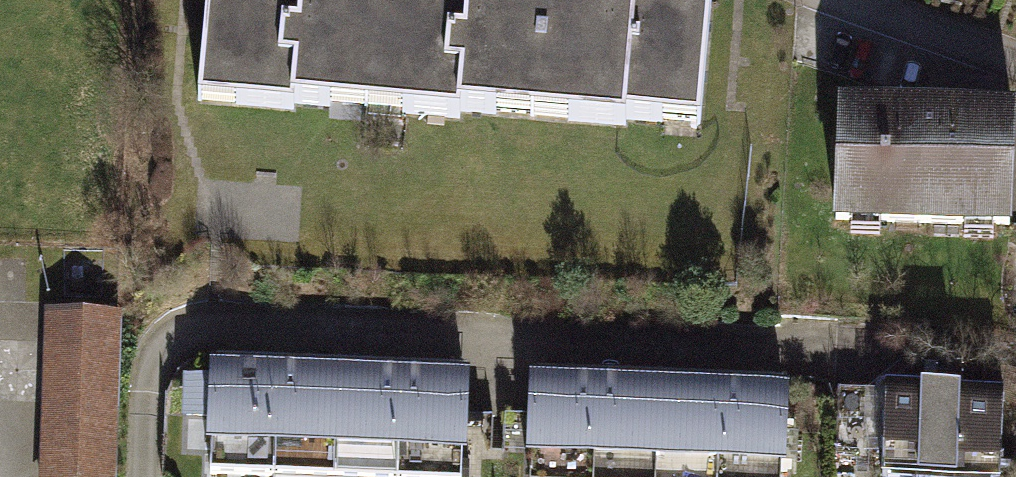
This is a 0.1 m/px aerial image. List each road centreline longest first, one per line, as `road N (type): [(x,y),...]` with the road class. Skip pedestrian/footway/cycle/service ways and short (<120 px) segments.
road 1 (residential): [(1015,63),(849,0)]

